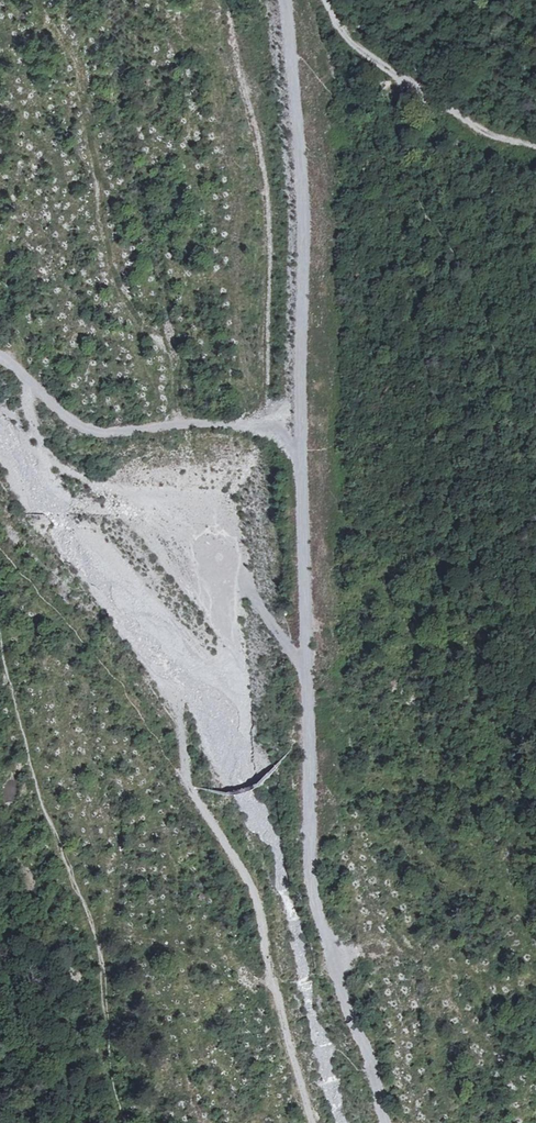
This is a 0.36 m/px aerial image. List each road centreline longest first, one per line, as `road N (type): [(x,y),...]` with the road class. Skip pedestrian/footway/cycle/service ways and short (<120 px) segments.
road 1 (track): [(299,454),(307,856),(314,904),(383,1122)]
road 2 (track): [(284,0),(302,212),(299,454)]
road 3 (track): [(299,454),(252,425),(93,432),(0,356)]
road 4 (track): [(202,810),(260,910),(314,1122)]
road 5 (track): [(535,146),(483,130),(378,63),(341,33),(324,0)]

